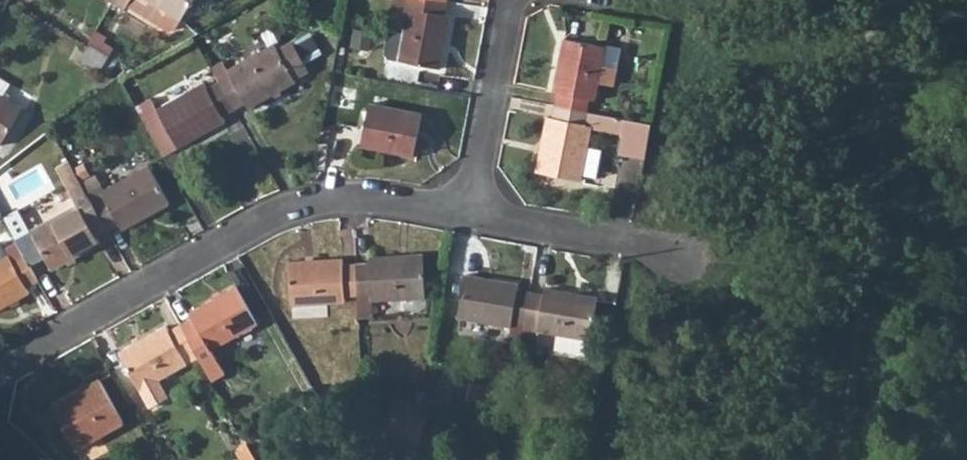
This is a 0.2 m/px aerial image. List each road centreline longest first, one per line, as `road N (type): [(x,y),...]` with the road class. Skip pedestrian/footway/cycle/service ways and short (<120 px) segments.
road 1 (residential): [(0,366),(316,200),(375,198),(469,212)]
road 2 (residential): [(469,212),(687,260)]
road 3 (residential): [(469,212),(508,17),(523,0)]

